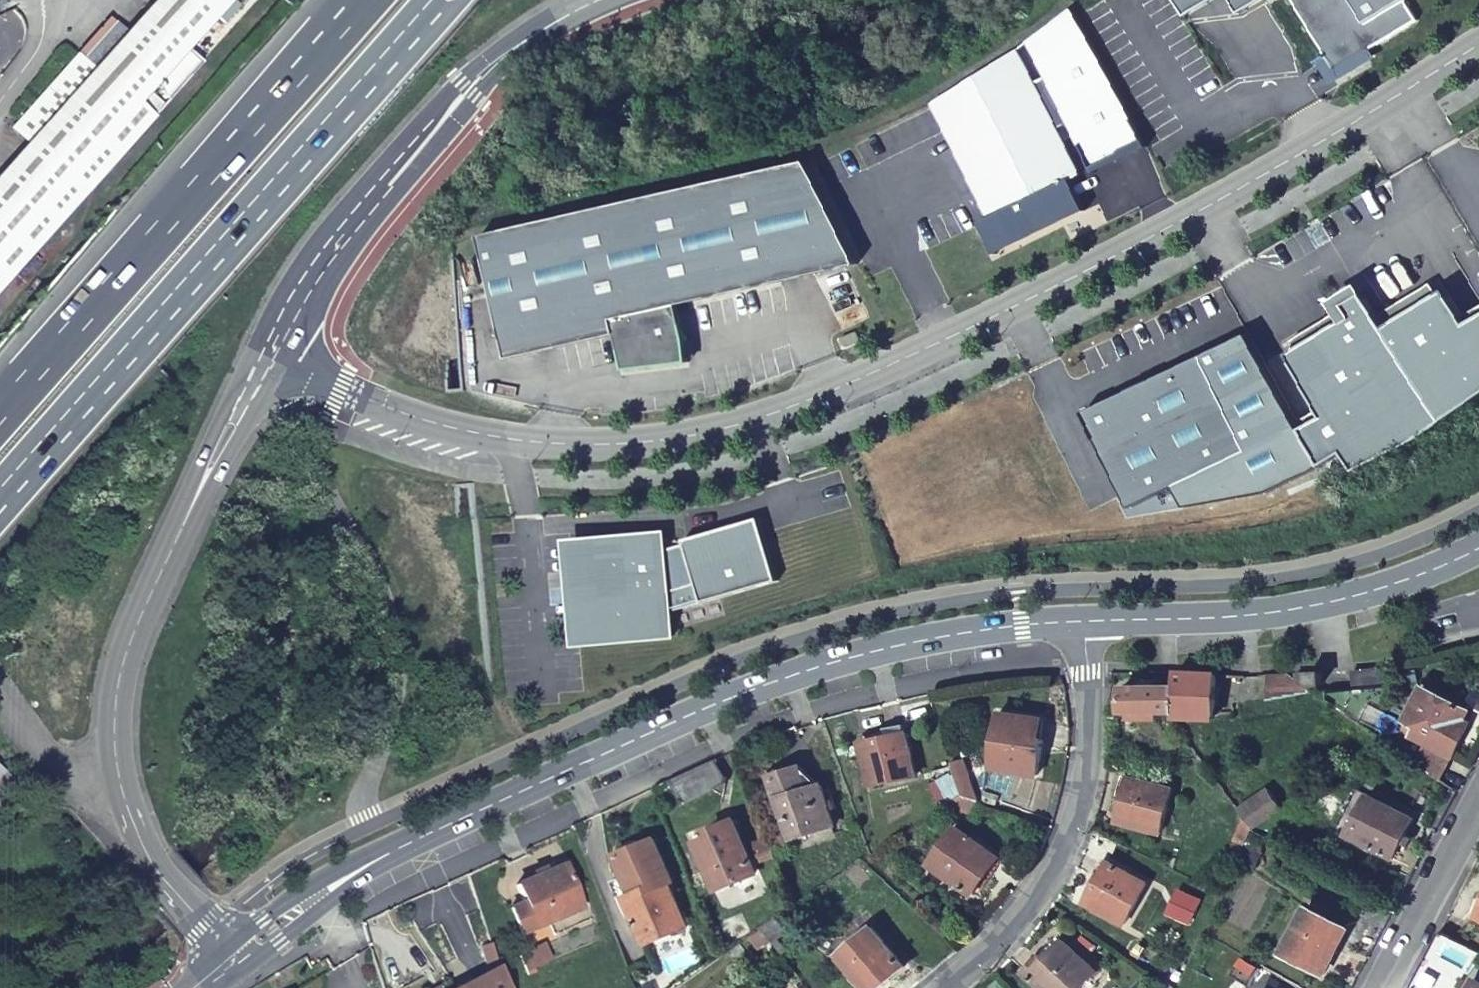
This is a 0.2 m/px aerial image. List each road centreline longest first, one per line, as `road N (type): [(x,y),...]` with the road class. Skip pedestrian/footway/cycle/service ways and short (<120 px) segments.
road 1 (residential): [(271,352),(343,390),(501,439),(588,445),(738,426),(822,396),(1033,296),(1269,172),(1478,44)]
road 2 (secondary): [(234,961),(361,870),(723,700),(865,653),(1083,621)]
road 3 (motorway): [(0,500),(435,0)]
road 4 (trunk): [(362,0),(0,412)]
road 5 (tertiary): [(271,352),(318,272),(458,105),(508,54),(601,0)]
road 6 (tertiary): [(125,802),(115,718),(133,639),(271,352)]
road 7 (residential): [(938,987),(1013,919),(1069,829),(1087,737),(1083,621)]
road 8 (secondary): [(1083,621),(1291,611),(1387,586),(1478,549)]
road 9 (residential): [(1478,801),(1380,987)]
road 10 (tertiary): [(234,961),(155,868),(125,802)]
road 11 (residential): [(125,802),(89,798),(0,699)]

